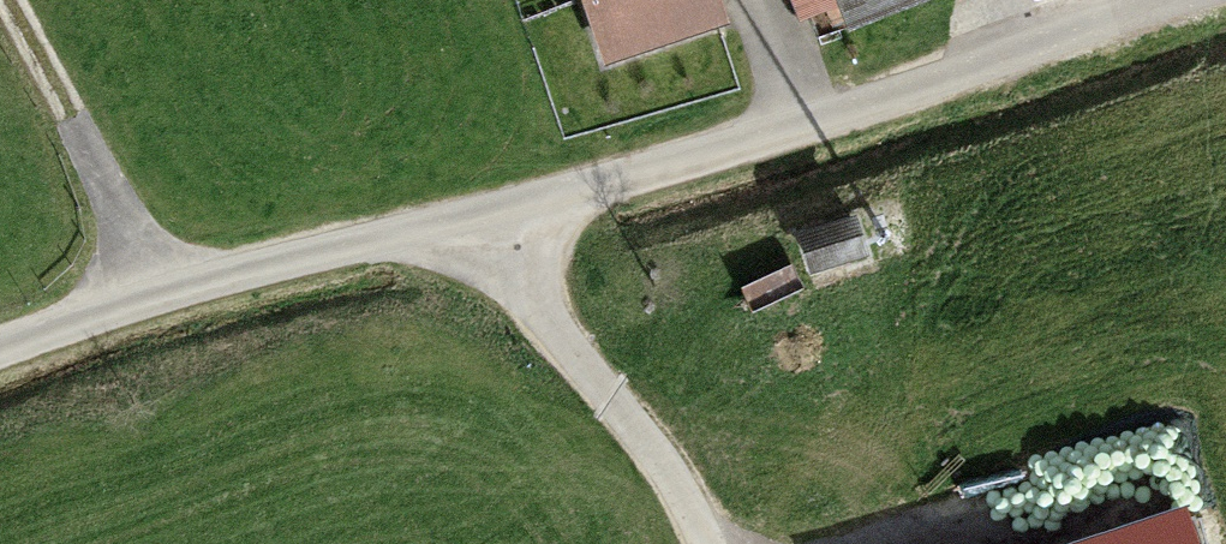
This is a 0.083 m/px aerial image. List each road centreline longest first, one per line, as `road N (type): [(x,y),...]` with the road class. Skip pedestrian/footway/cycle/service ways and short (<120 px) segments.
road 1 (track): [(0,356),(281,263),(889,102),(1158,0)]
road 2 (track): [(467,219),(642,435),(698,543)]

